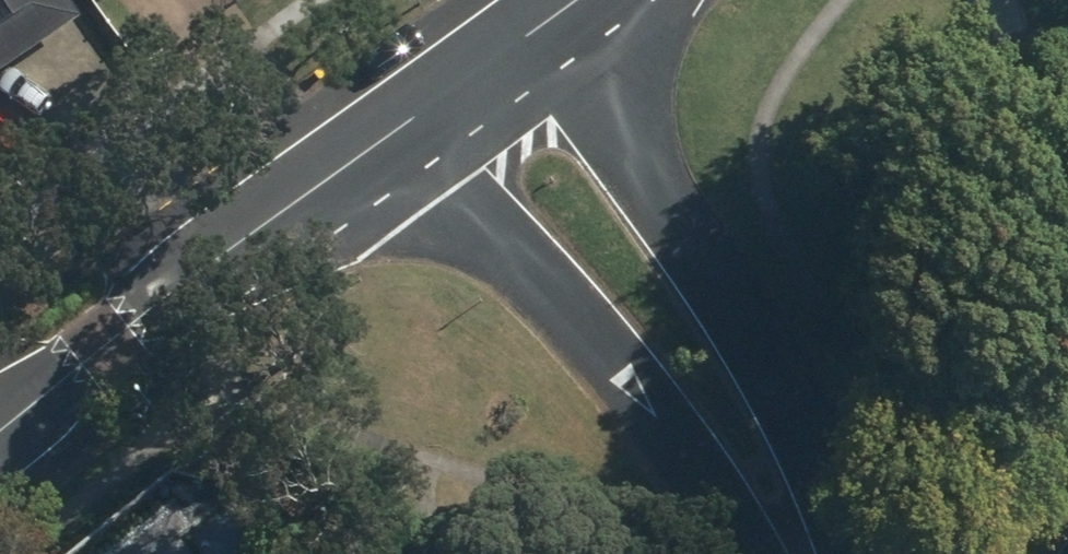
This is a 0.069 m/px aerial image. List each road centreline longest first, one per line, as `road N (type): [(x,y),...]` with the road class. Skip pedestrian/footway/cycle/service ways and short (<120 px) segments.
road 1 (residential): [(563,1),(806,438),(821,553)]
road 2 (residential): [(782,553),(720,504),(390,137)]
road 3 (unclassified): [(390,137),(0,453)]
road 4 (unclassified): [(563,1),(390,137)]

